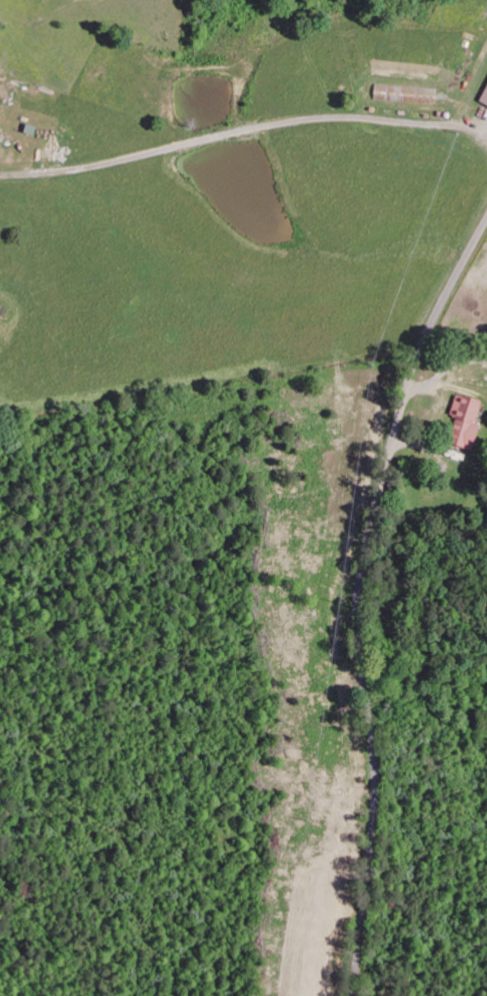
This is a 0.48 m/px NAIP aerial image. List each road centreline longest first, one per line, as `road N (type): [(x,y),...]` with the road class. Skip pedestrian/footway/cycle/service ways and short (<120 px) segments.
road 1 (residential): [(355,995),(377,798),(359,626),(368,546),(410,385),(486,225)]
road 2 (track): [(486,136),(480,126),(341,119),(241,132),(59,177),(0,173)]

